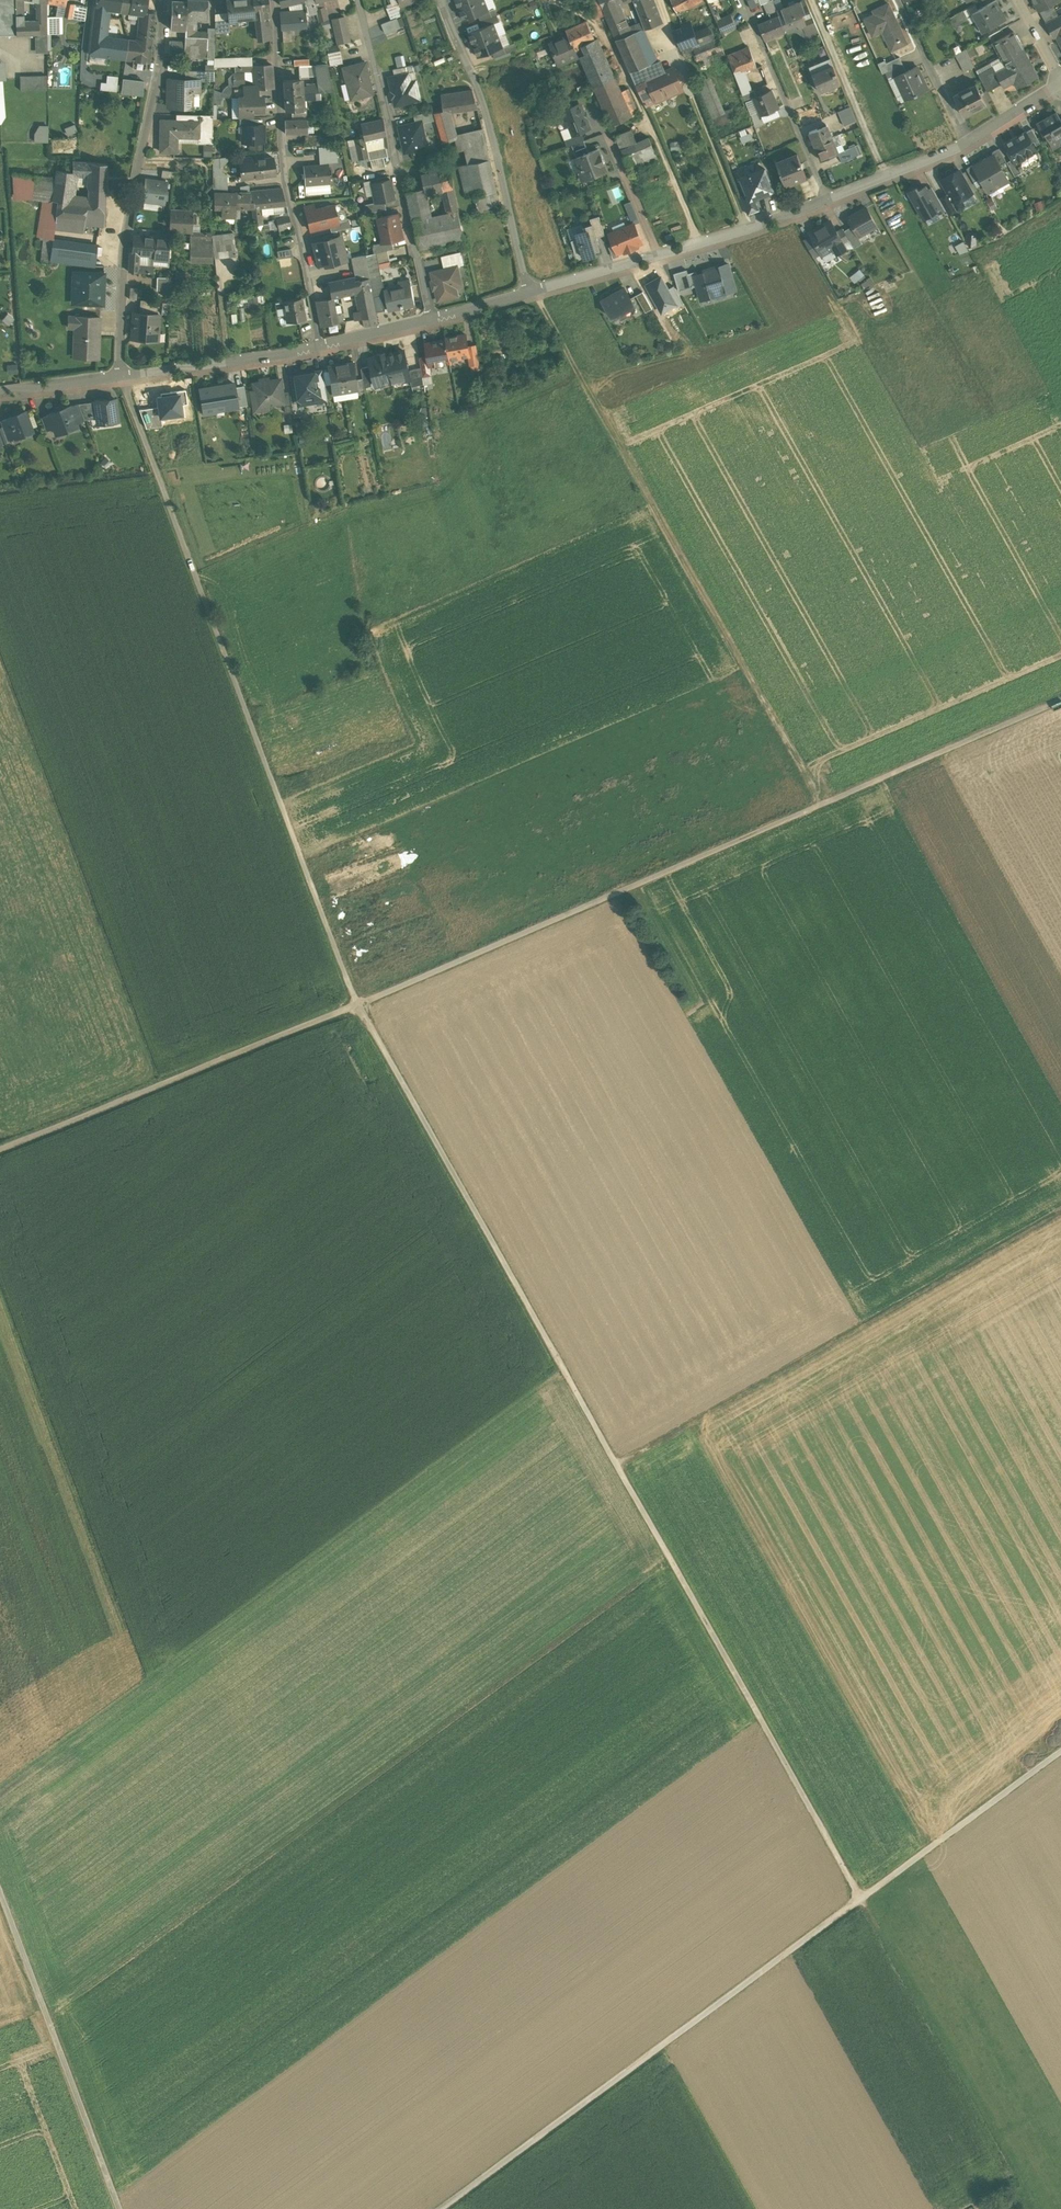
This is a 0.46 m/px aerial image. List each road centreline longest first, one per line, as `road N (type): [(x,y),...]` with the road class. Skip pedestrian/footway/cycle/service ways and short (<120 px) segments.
road 1 (track): [(1041,2208),(359,1005),(120,375)]
road 2 (residential): [(1060,83),(966,144),(746,227),(434,321),(322,348),(120,375)]
road 3 (track): [(0,1148),(359,1005),(822,805)]
road 4 (track): [(1060,1752),(440,2208)]
road 5 (track): [(822,805),(531,291)]
road 6 (track): [(624,1470),(1060,1221)]
road 7 (residential): [(120,375),(126,234),(158,71),(163,0)]
road 8 (track): [(119,2208),(0,1892)]
road 9 (track): [(1060,701),(822,805)]
road 10 (track): [(693,92),(746,227)]
road 11 (residential): [(120,375),(0,392)]

